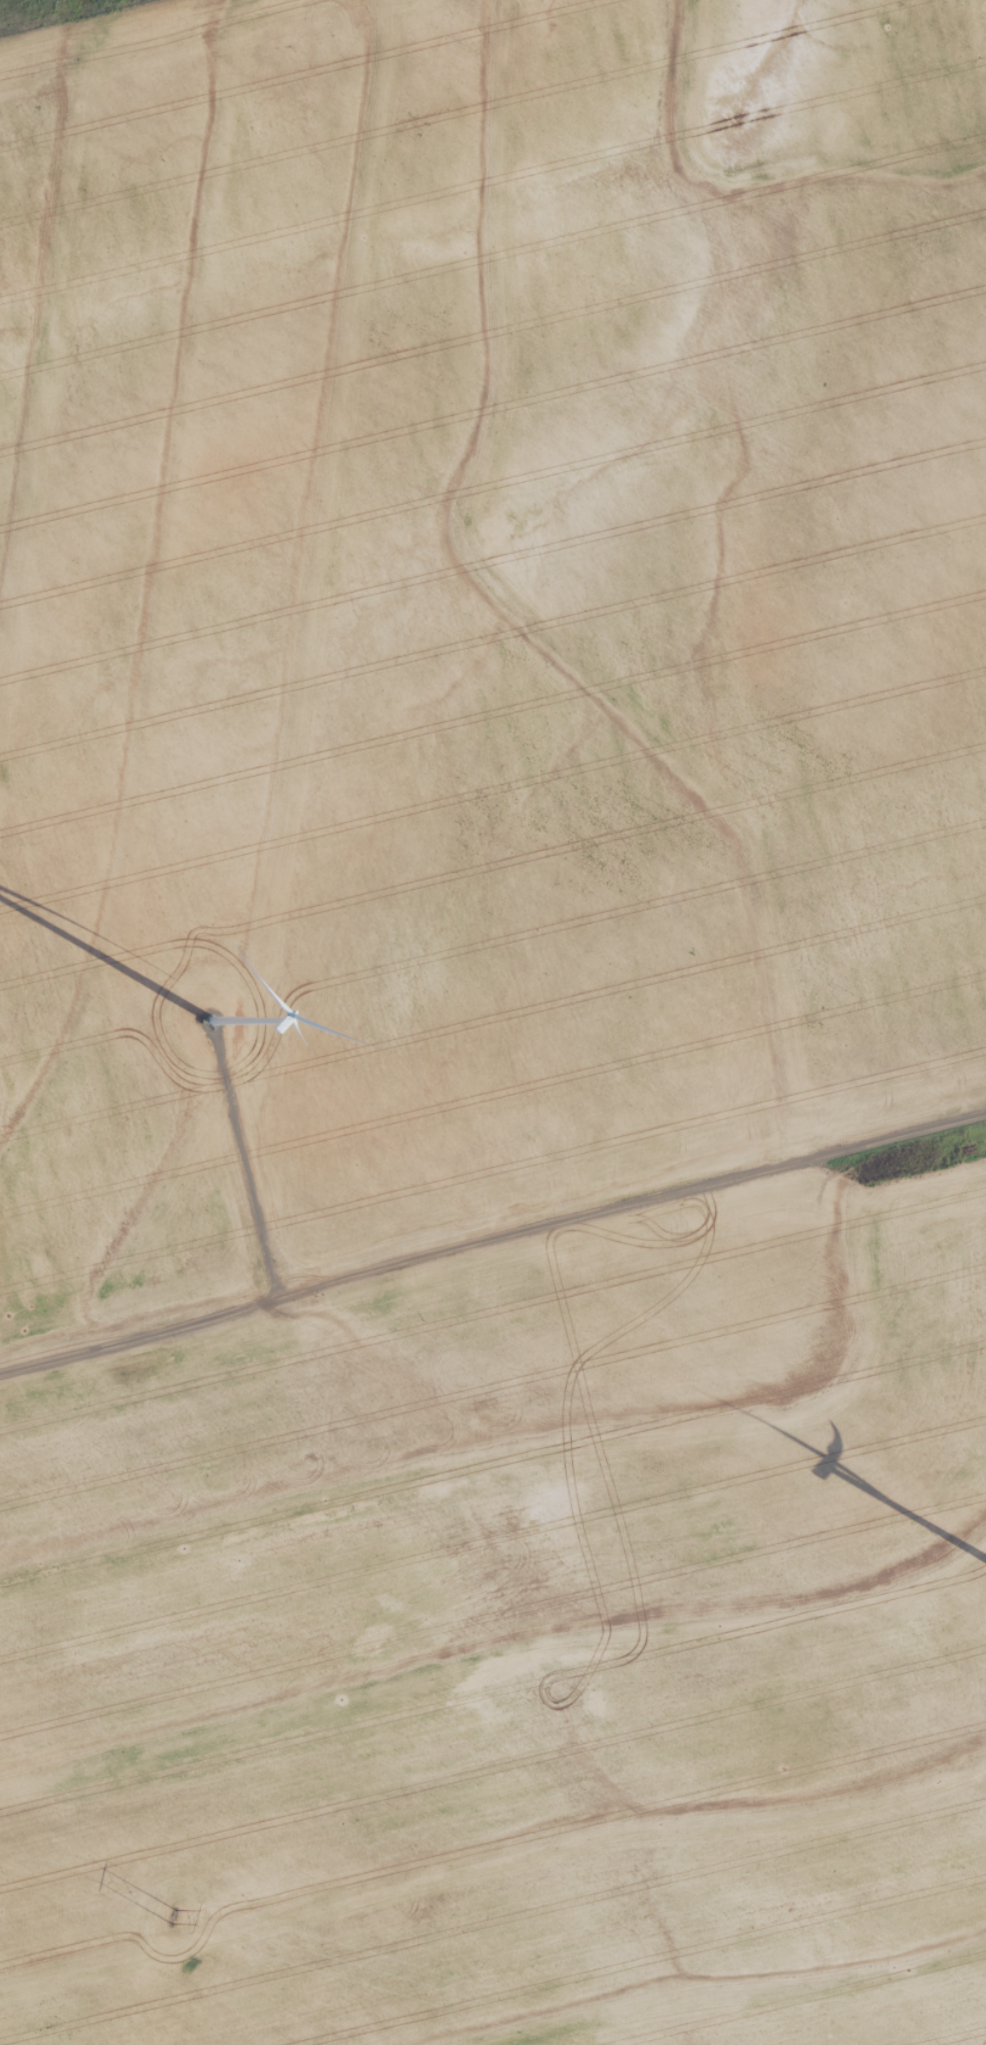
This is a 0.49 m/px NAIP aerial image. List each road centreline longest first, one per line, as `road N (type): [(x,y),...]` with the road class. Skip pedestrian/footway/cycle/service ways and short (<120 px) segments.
road 1 (residential): [(777,1146),(985,1095)]

